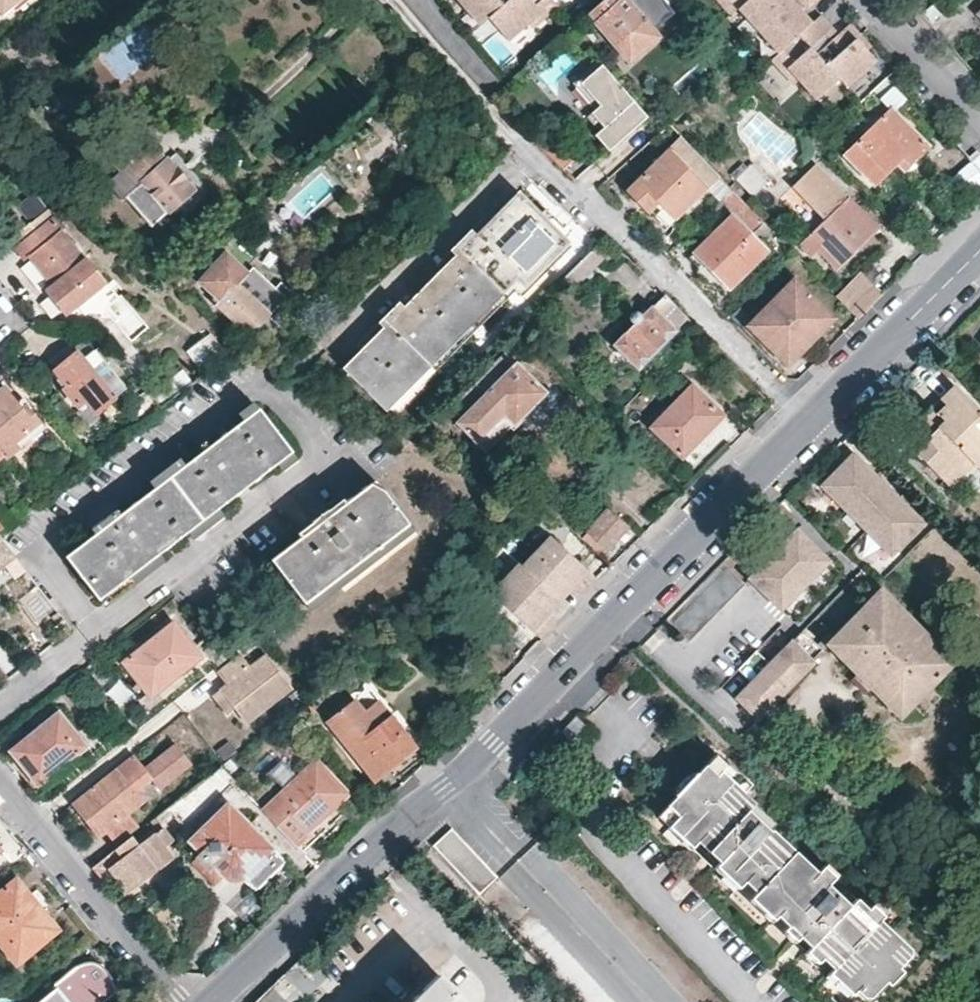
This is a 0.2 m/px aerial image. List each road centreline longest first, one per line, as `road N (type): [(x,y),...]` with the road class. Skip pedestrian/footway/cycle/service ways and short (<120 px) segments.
road 1 (tertiary): [(217,1001),(808,426)]
road 2 (residential): [(394,0),(580,206),(613,224),(808,426)]
road 3 (residential): [(175,1001),(0,789)]
road 4 (tertiary): [(808,426),(979,251)]
road 5 (residential): [(979,123),(866,0)]

